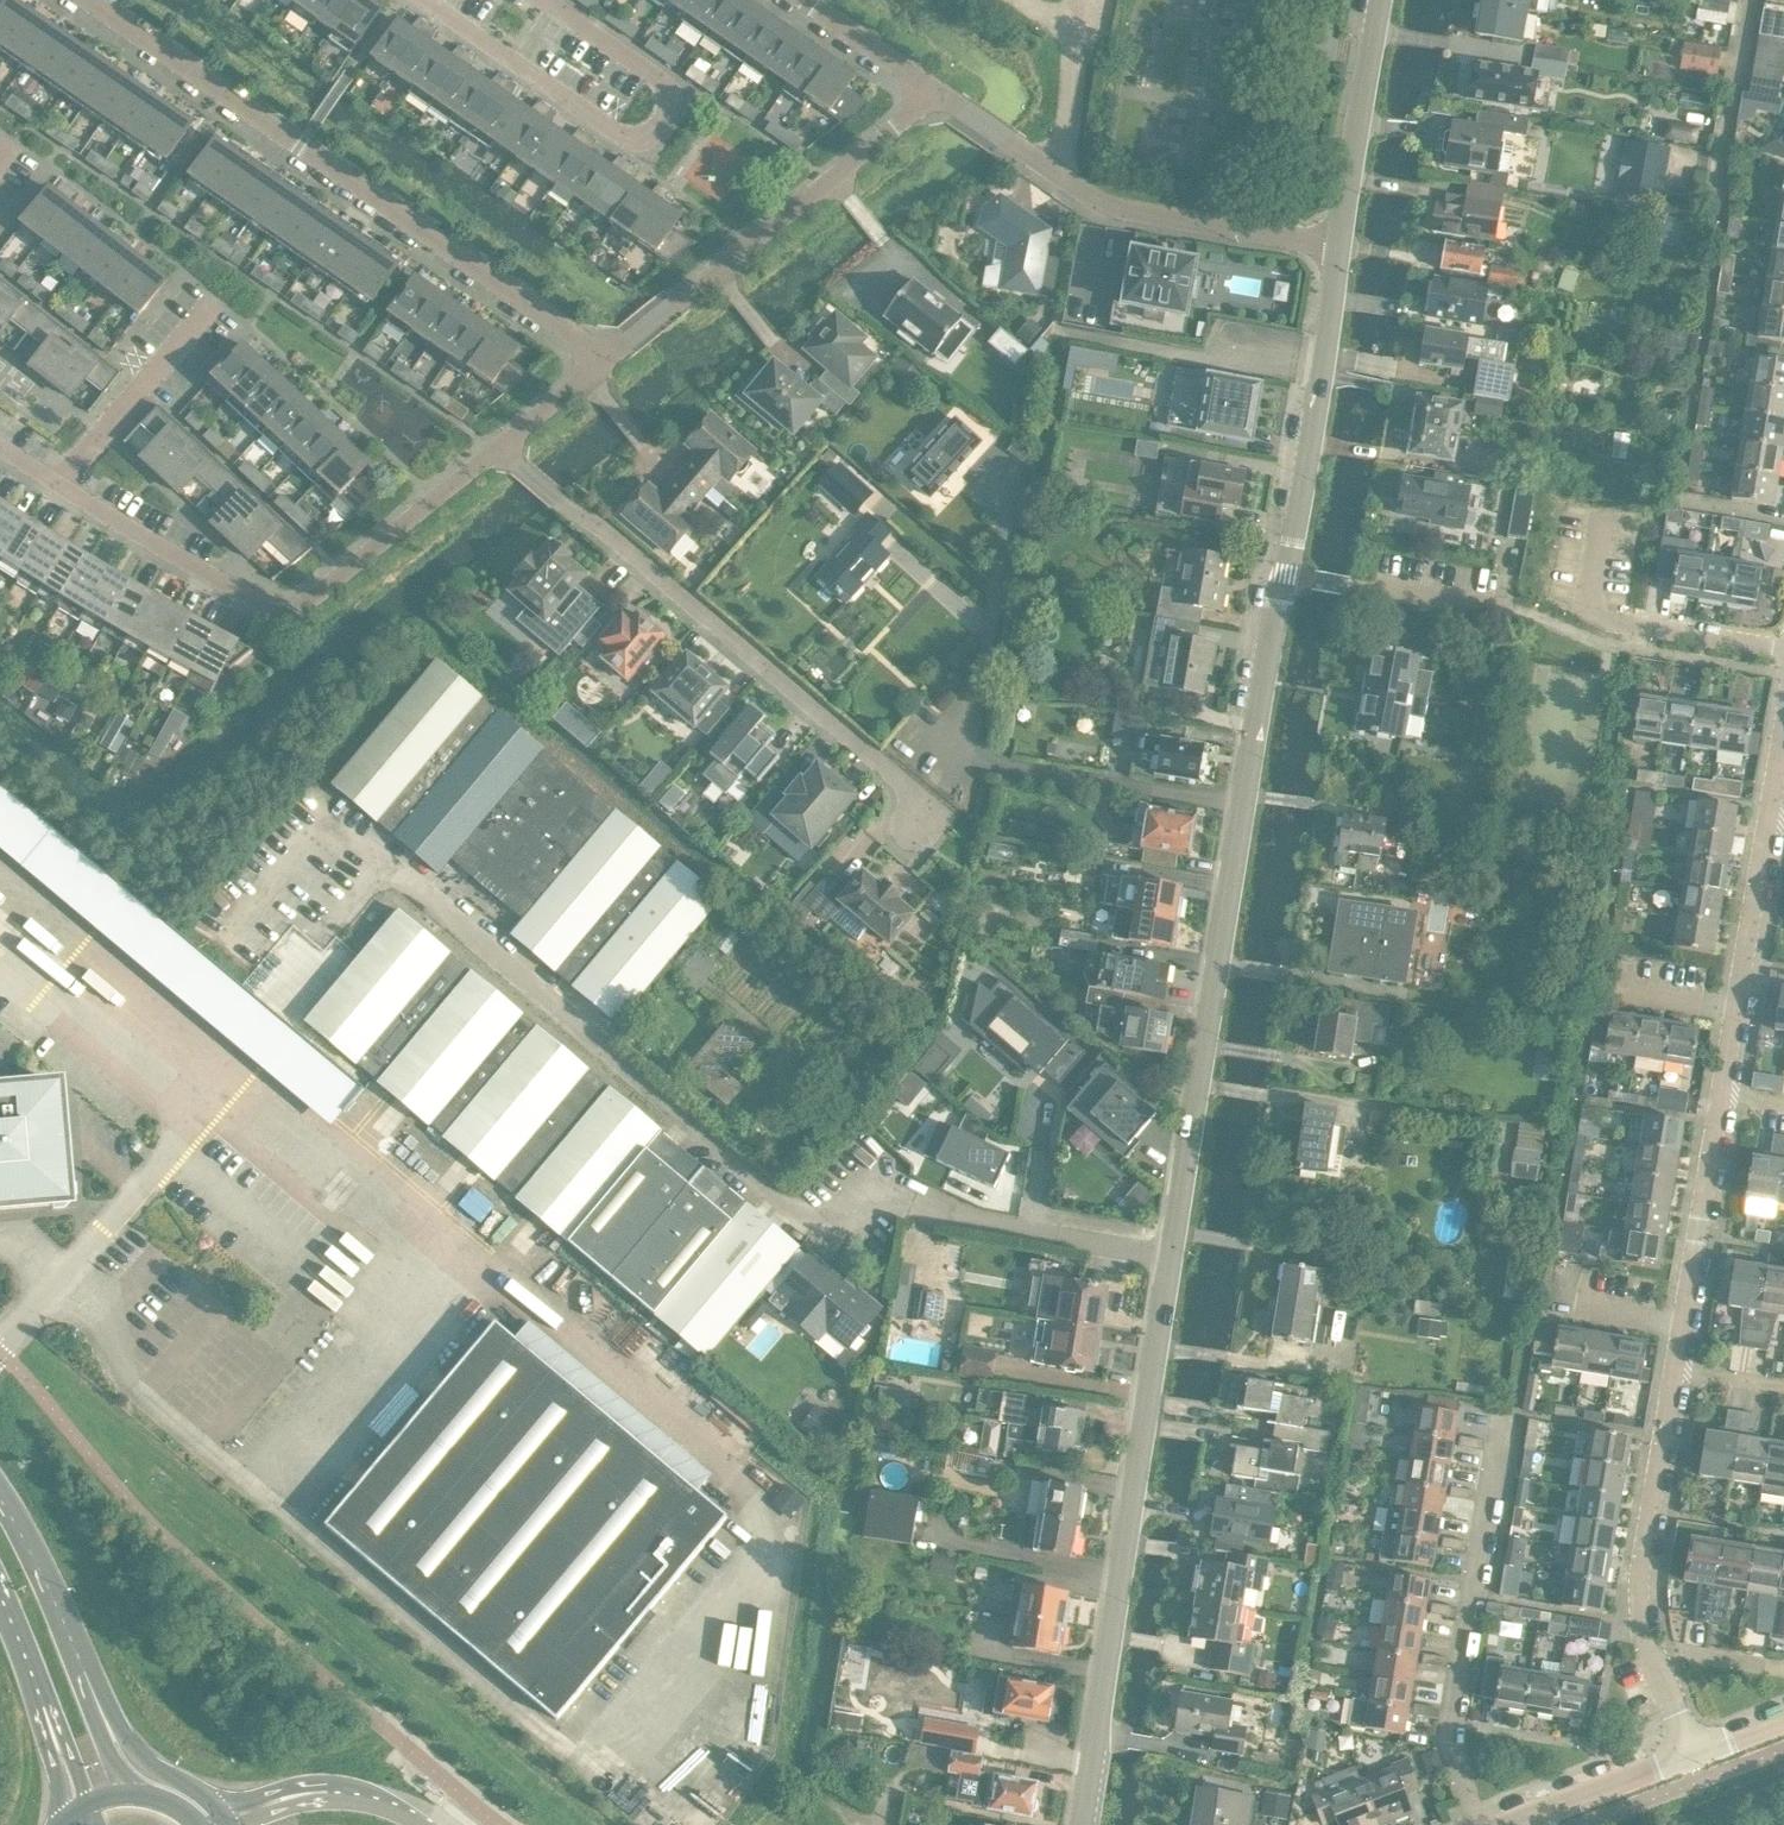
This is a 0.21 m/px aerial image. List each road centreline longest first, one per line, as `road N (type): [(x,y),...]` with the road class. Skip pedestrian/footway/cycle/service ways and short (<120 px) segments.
road 1 (tertiary): [(1082,1824),(1287,573)]
road 2 (residential): [(598,366),(566,332),(86,0)]
road 3 (residential): [(516,467),(928,809),(924,842)]
road 4 (residential): [(59,485),(261,606),(297,613),(500,453)]
road 5 (residential): [(421,0),(634,143),(654,133),(670,106),(669,84),(547,0)]
road 6 (residential): [(598,366),(933,92)]
road 7 (residential): [(1481,1824),(1452,1750),(1452,1719),(1505,1417)]
road 8 (residential): [(1341,247),(1109,210),(959,109)]
road 9 (residential): [(1693,1756),(1646,1642),(1639,1579),(1672,1369)]
road 10 (tertiary): [(1287,573),(1341,247)]
road 11 (residential): [(1720,1096),(1768,818)]
road 12 (residential): [(1672,1369),(1720,1096)]
road 13 (tertiary): [(1341,247),(1381,0)]
road 14 (secondary): [(103,1712),(0,1487)]
road 15 (residential): [(59,485),(215,301)]
road 16 (residential): [(1287,573),(1513,611)]
road 17 (residential): [(1510,1824),(1693,1756)]
road 18 (residential): [(1783,652),(1625,627)]
road 19 (residential): [(804,0),(933,92)]
road 20 (secondary): [(217,1807),(138,1758),(103,1712)]
road 21 (residential): [(500,453),(598,366)]
road 22 (secondary): [(0,1604),(49,1722)]

